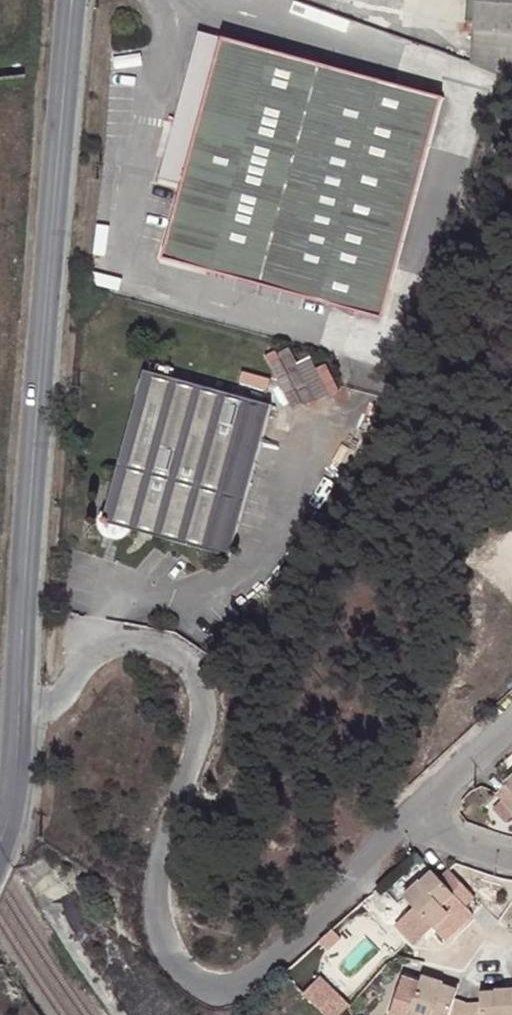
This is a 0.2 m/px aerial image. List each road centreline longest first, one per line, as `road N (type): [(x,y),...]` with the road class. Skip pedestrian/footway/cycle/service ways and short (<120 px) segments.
road 1 (residential): [(416,817),(266,966),(214,990),(189,980),(171,959),(158,935),(154,901),(178,789),(206,729),(209,707),(198,684),(178,661),(151,652),(92,656),(72,675),(46,727),(17,743)]
road 2 (secondary): [(17,743),(71,0)]
road 3 (residential): [(511,725),(416,817)]

